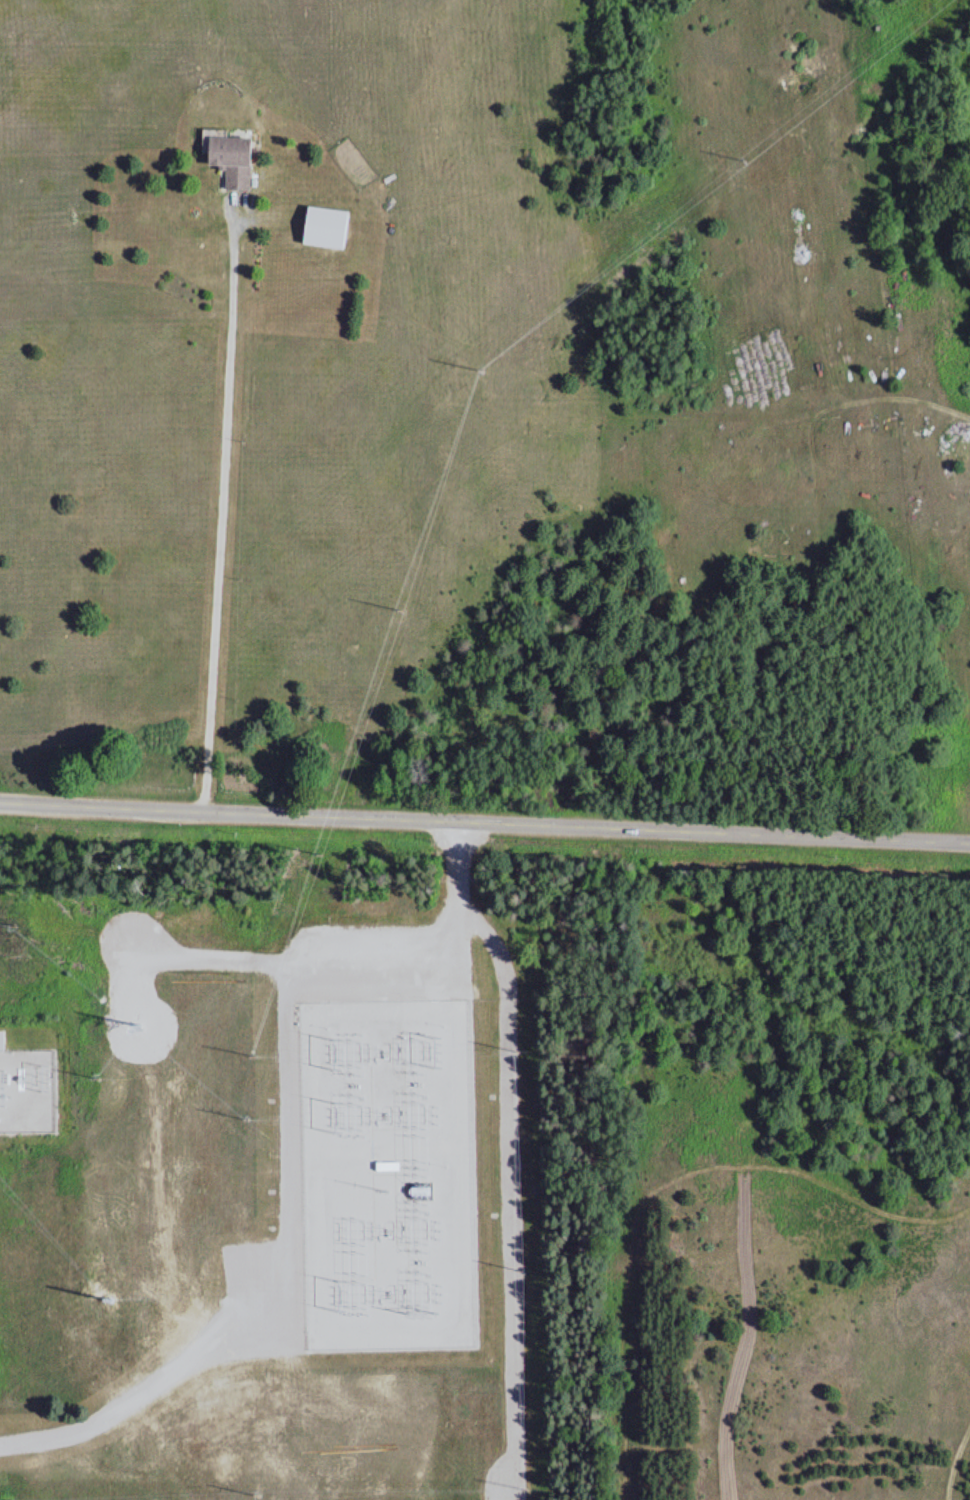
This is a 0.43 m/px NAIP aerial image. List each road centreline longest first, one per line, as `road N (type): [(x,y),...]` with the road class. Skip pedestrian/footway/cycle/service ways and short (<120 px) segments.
road 1 (tertiary): [(0,802),(969,842)]

